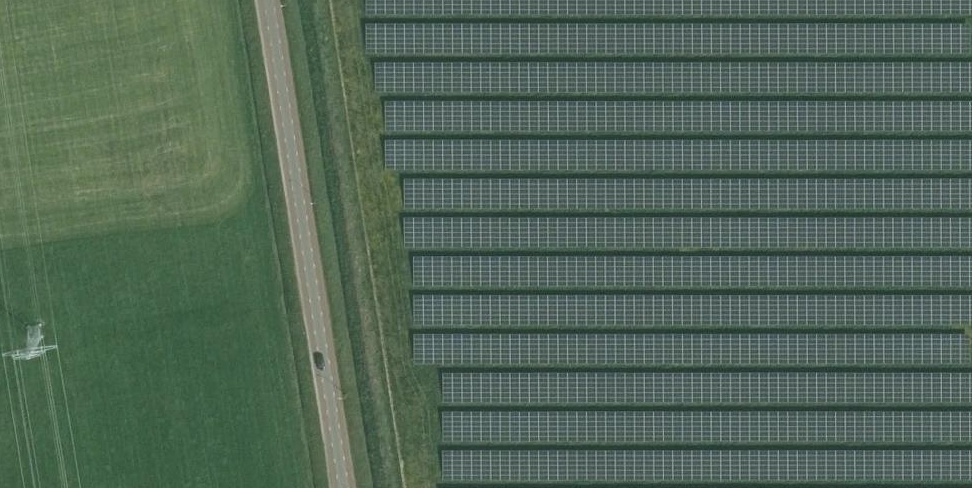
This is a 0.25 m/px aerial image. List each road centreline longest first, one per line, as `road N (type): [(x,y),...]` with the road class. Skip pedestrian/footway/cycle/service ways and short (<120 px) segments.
road 1 (tertiary): [(344,487),(268,0)]

